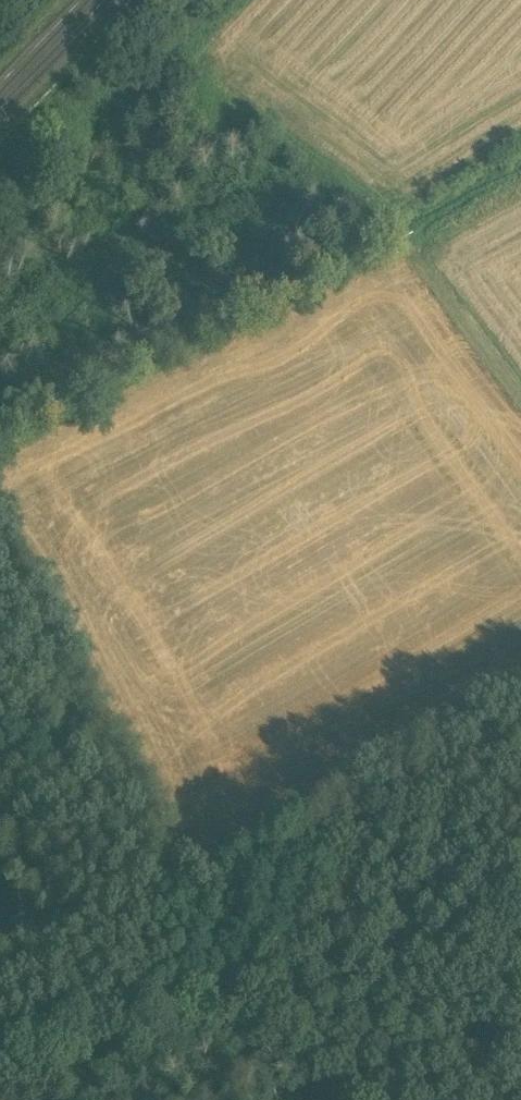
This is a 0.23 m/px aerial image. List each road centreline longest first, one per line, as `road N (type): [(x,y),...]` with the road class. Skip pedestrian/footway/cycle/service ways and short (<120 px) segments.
road 1 (track): [(520,407),(411,264)]

